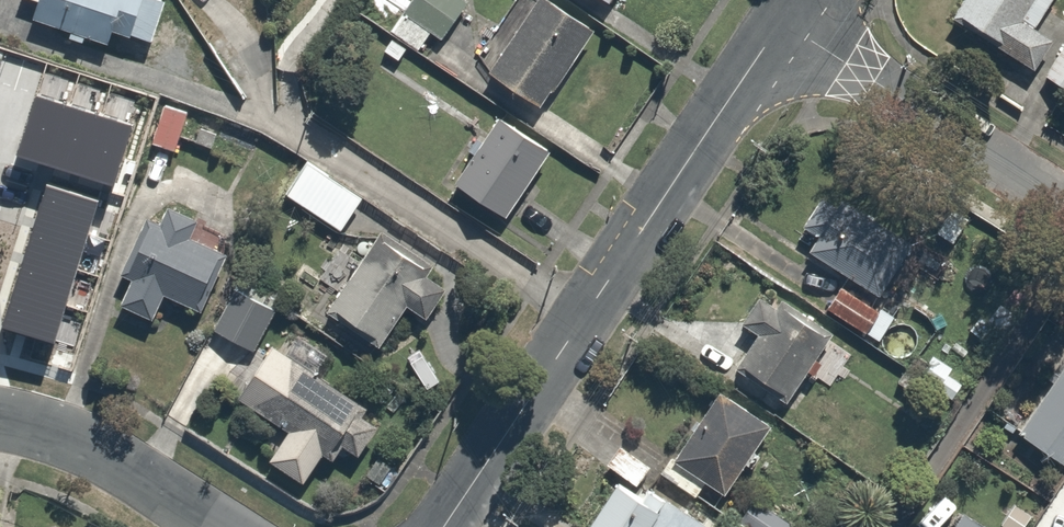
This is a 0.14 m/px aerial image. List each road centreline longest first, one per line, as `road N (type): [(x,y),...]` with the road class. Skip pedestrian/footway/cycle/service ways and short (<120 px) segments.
road 1 (unclassified): [(445,526),(783,21)]
road 2 (residential): [(783,21),(1063,202)]
road 3 (unclassified): [(0,423),(74,444),(212,526)]

